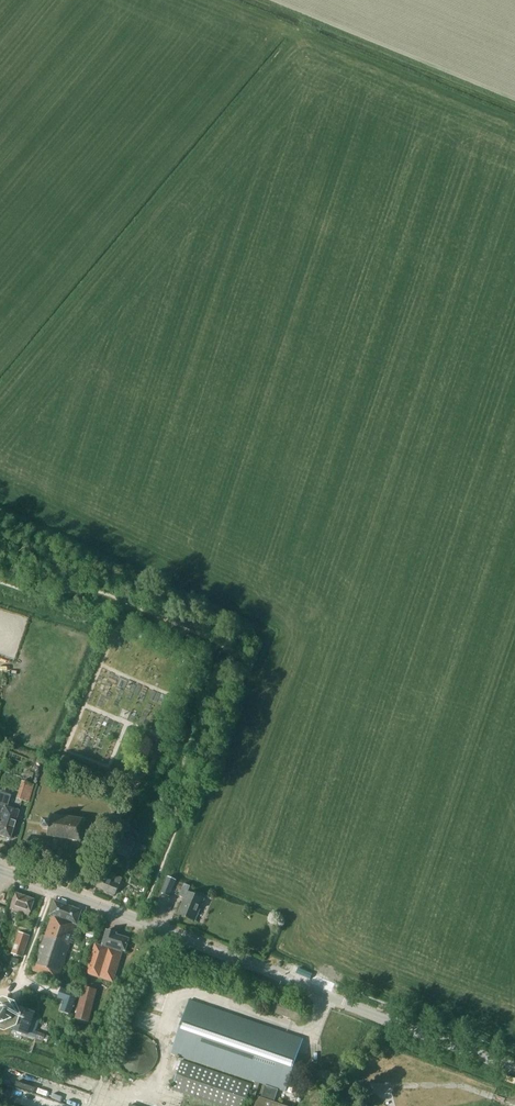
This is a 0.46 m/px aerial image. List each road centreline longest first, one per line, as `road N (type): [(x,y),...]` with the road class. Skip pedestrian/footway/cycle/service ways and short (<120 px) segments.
road 1 (tertiary): [(514,1070),(51,889)]

